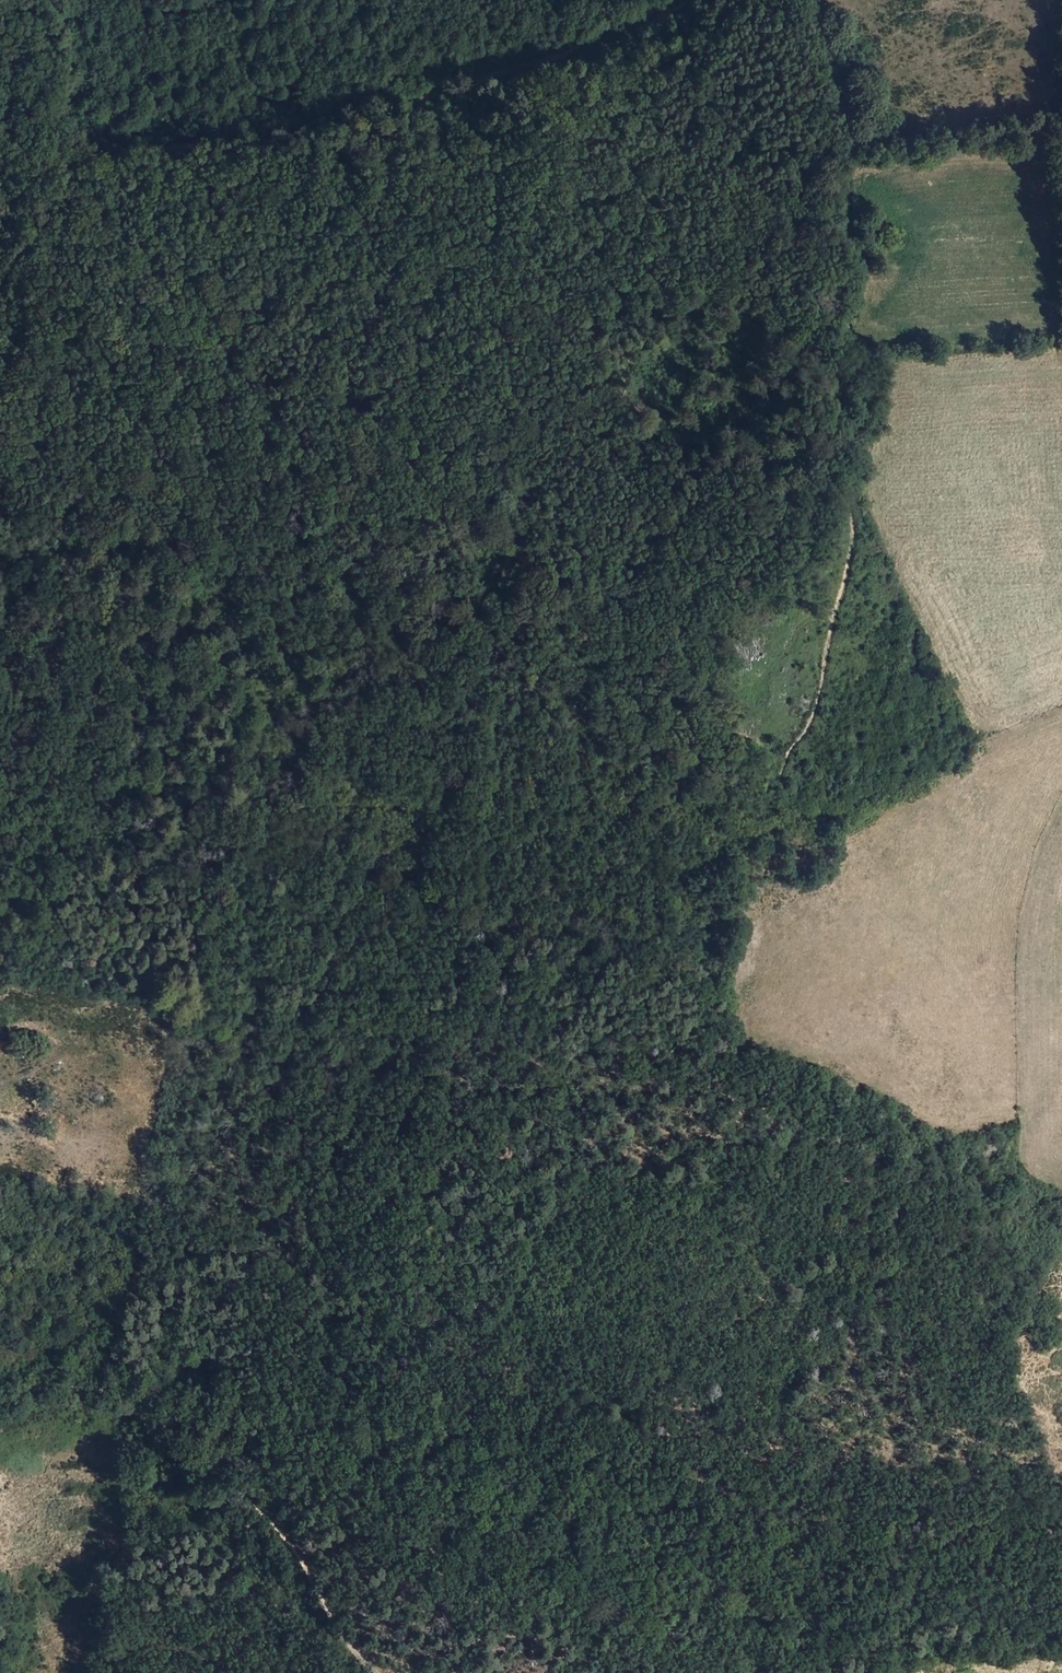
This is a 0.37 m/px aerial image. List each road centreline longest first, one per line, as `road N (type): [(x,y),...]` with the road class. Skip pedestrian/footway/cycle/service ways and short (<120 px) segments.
road 1 (track): [(716,0),(627,93),(623,122),(803,226),(829,225),(848,244),(857,281),(834,380),(854,450),(853,540),(816,710),(785,762)]
road 2 (track): [(0,165),(203,147),(467,89),(623,35),(695,0)]
road 3 (track): [(377,1672),(339,1633),(273,1522),(149,1406),(121,1391),(55,1387),(0,1404)]

